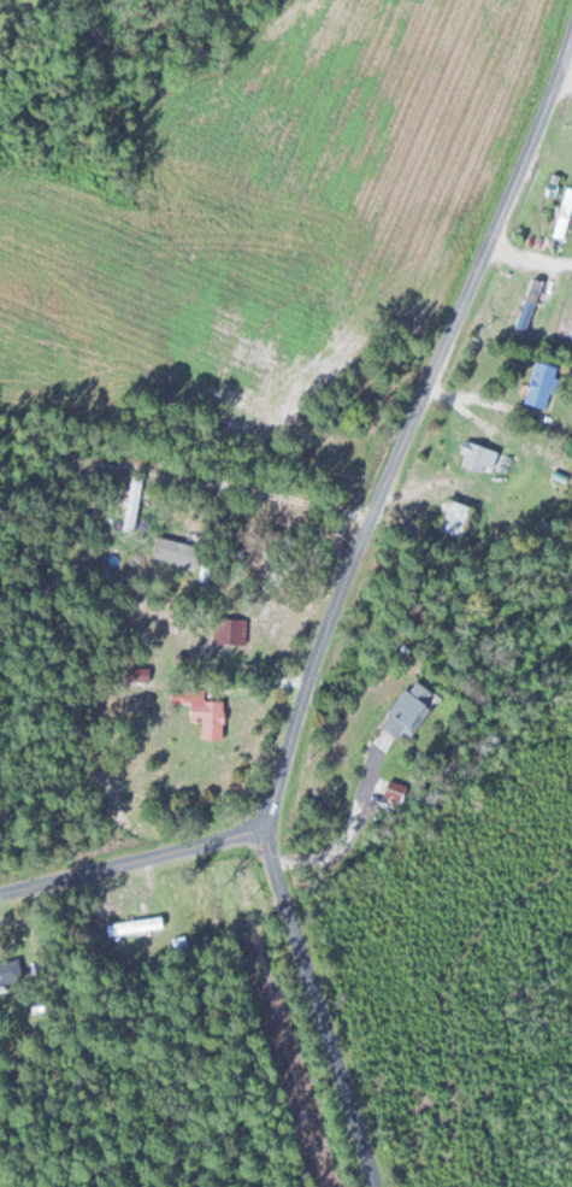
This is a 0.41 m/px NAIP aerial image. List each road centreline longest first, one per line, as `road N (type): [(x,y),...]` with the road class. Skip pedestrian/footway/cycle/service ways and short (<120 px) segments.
road 1 (residential): [(0,898),(263,833),(306,683),(558,76),(571,21)]
road 2 (residential): [(381,1186),(263,833)]

